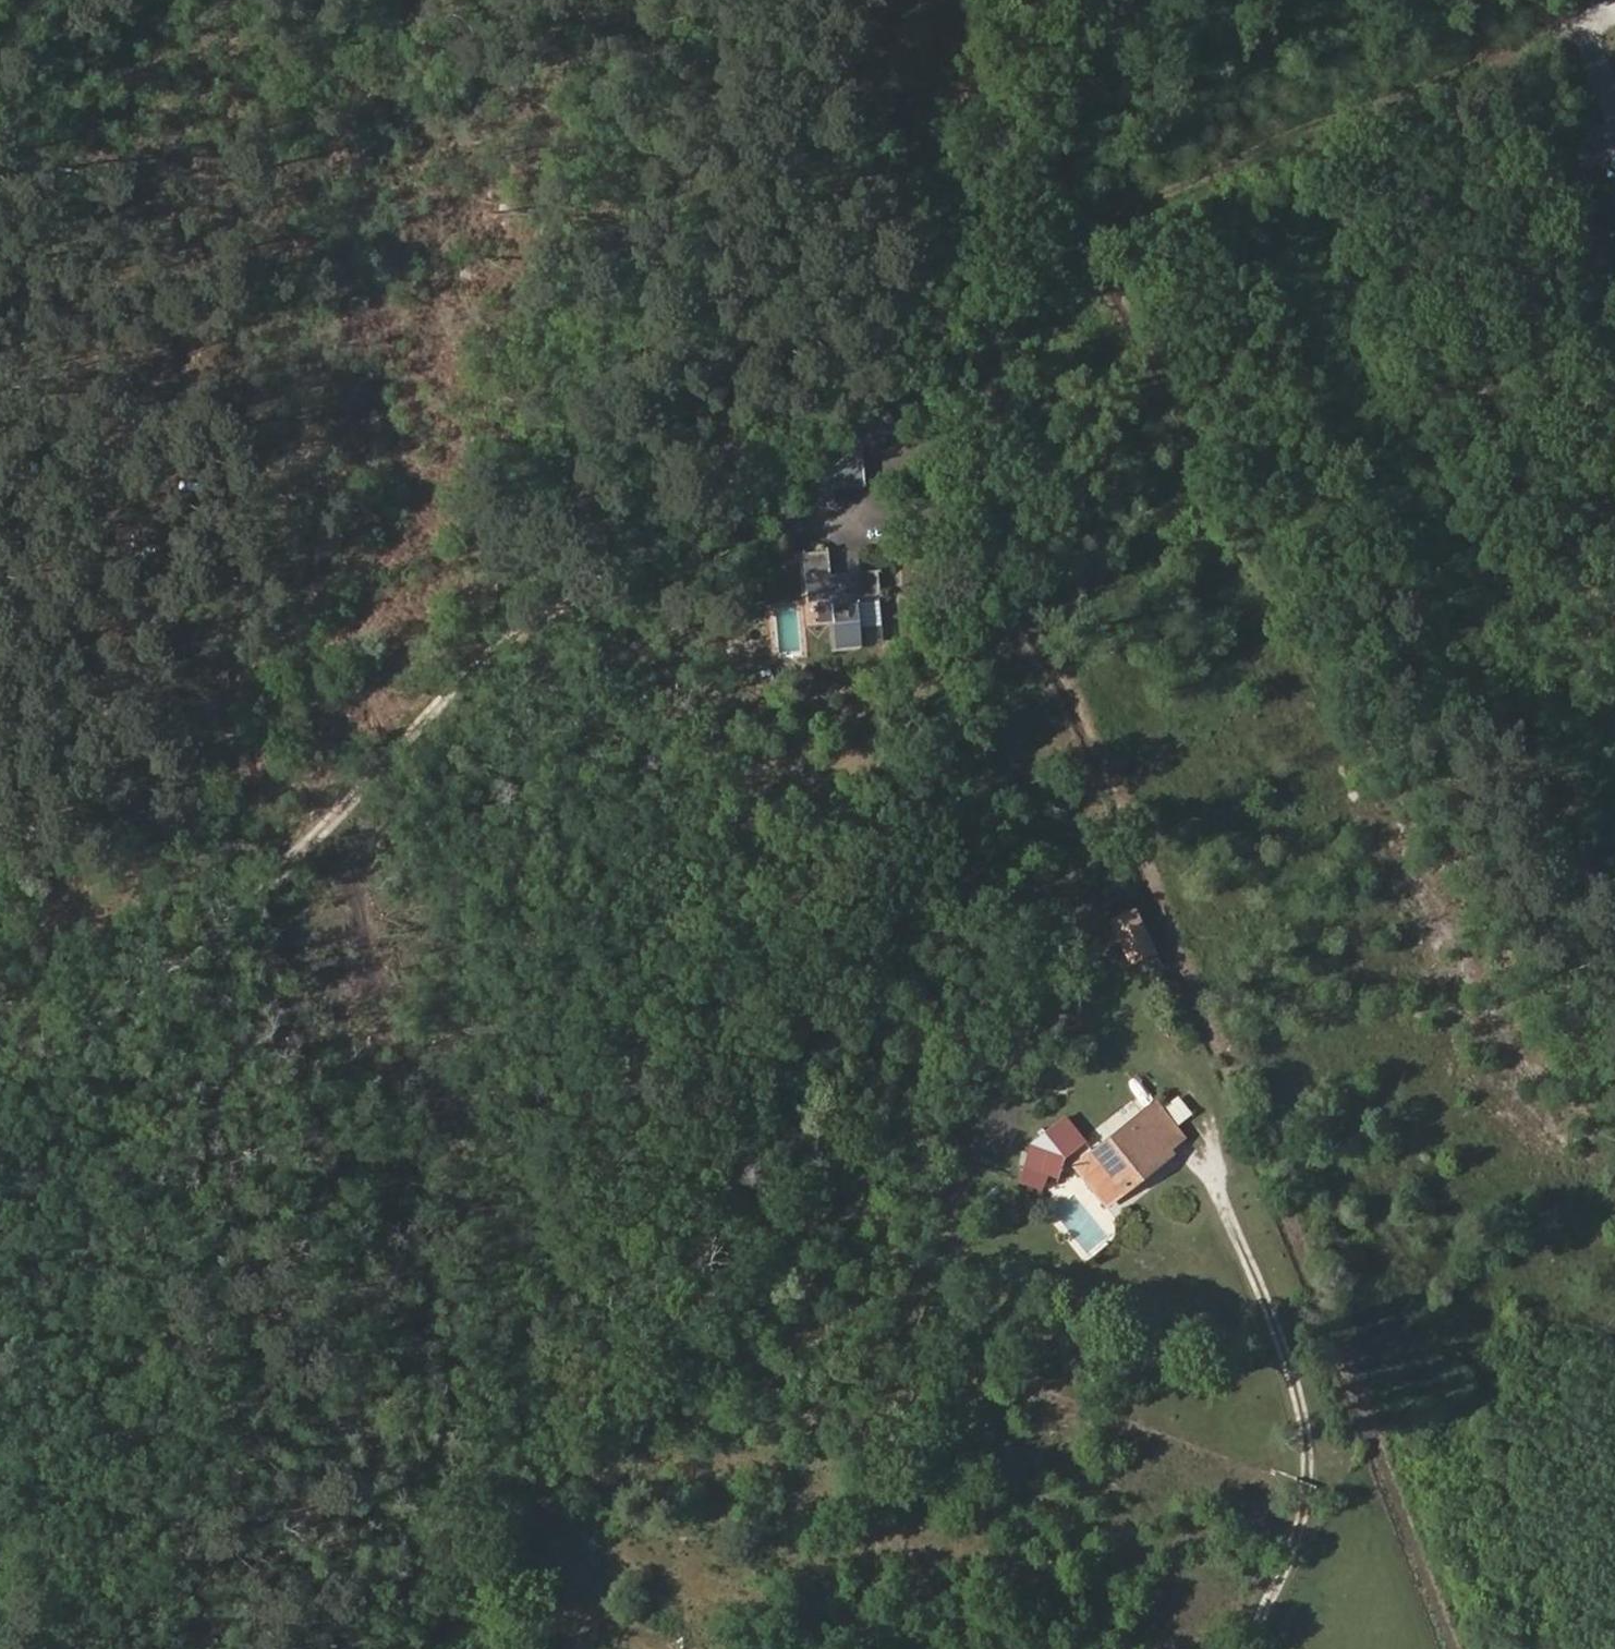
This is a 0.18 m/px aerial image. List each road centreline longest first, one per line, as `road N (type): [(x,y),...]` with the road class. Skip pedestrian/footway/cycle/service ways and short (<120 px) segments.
road 1 (track): [(0,1082),(175,973),(365,786),(759,359)]
road 2 (residential): [(759,359),(968,231),(1614,12)]

